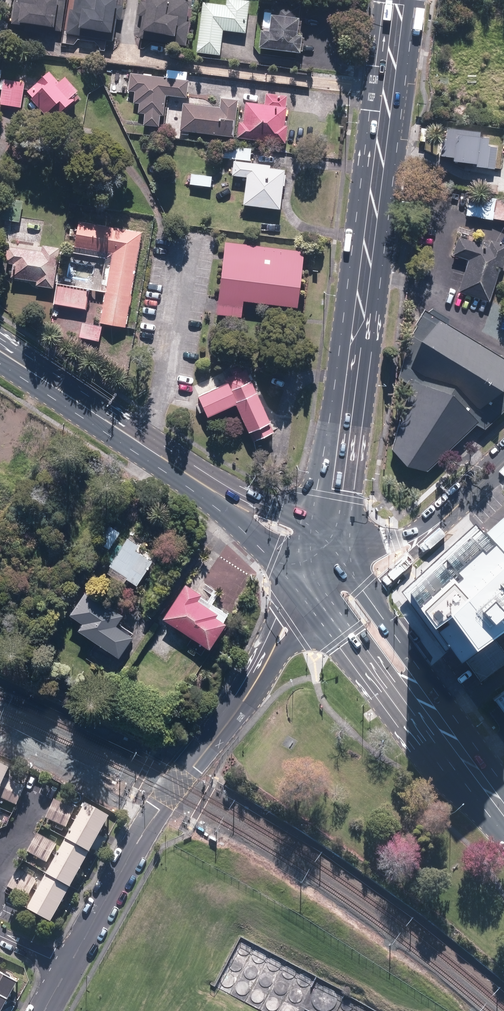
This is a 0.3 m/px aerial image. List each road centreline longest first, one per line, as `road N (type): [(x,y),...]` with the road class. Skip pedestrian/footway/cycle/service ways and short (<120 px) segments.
road 1 (primary): [(331,547),(400,0)]
road 2 (track): [(188,843),(367,933),(465,1010)]
road 3 (secondary): [(0,350),(225,496)]
road 4 (primary): [(449,741),(383,688),(313,590)]
road 5 (primary): [(372,601),(436,697),(449,741)]
road 6 (residential): [(234,714),(313,590)]
road 7 (residential): [(68,967),(137,844)]
road 8 (track): [(122,807),(0,742)]
road 9 (secondary): [(313,590),(225,496)]

